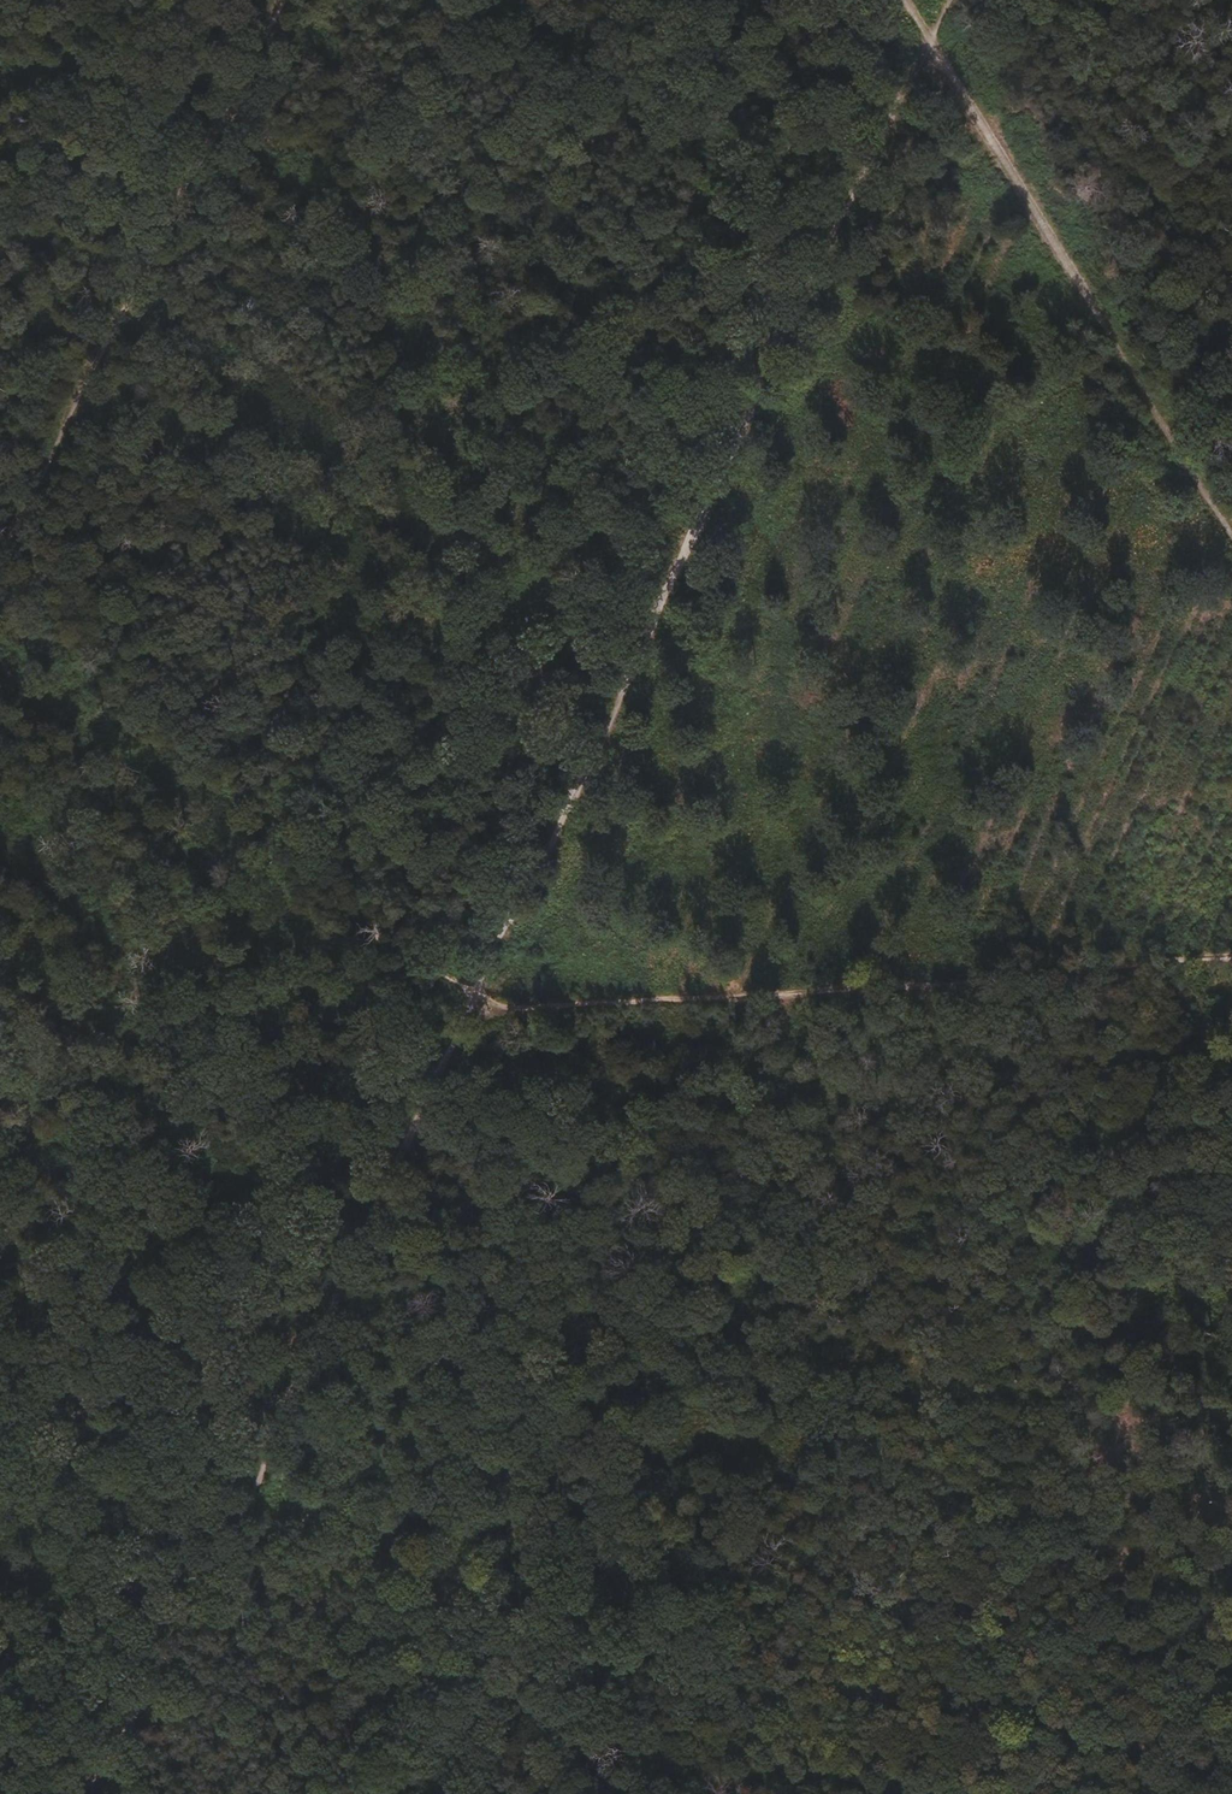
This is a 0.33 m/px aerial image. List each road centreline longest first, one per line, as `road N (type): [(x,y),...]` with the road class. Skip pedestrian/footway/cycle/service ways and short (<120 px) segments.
road 1 (track): [(470,1019),(1231,961)]
road 2 (track): [(896,0),(1231,543)]
road 3 (track): [(38,497),(282,0)]

